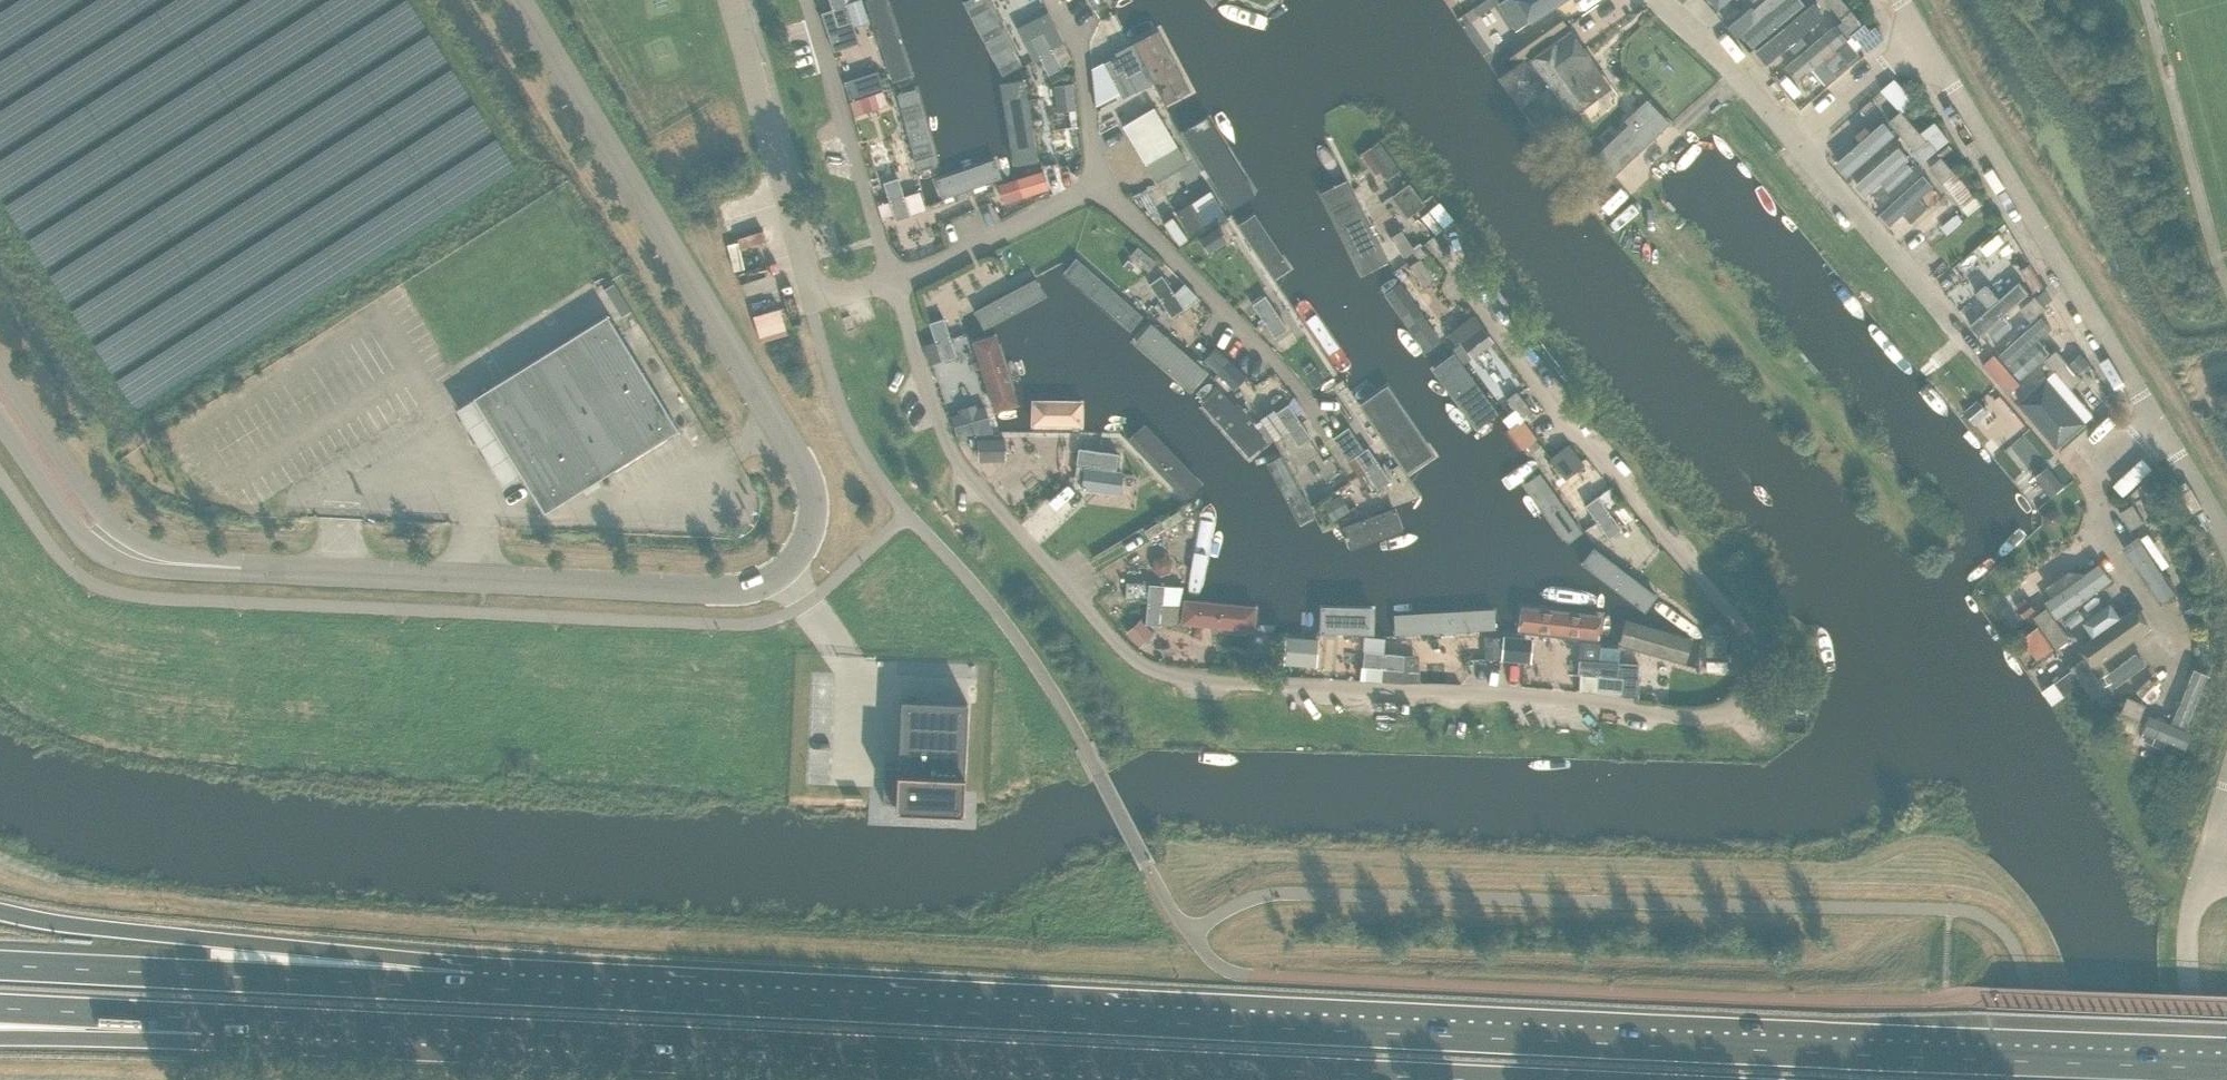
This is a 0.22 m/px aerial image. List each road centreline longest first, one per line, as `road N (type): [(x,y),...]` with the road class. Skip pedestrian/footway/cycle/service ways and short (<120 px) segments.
road 1 (trunk): [(2226,1067),(479,988)]
road 2 (residential): [(1450,289),(1735,647),(1744,682),(1739,712),(1727,722),(1141,665),(970,482),(949,445),(892,280)]
road 3 (trunk): [(206,1017),(1471,1079)]
road 4 (unclassified): [(515,0),(805,468),(813,526),(802,554),(778,576),(726,591),(206,565)]
road 5 (trunk): [(479,988),(363,952),(0,914)]
road 6 (trunk): [(479,988),(0,963)]
road 7 (unclassified): [(2157,425),(1922,40)]
road 8 (unclassified): [(892,280),(831,296),(813,285),(730,0)]
road 9 (residential): [(1342,417),(1321,427),(1198,289),(1090,191)]
road 10 (residential): [(2164,663),(2159,614),(2102,528),(2086,476),(2157,425)]
road 11 (residential): [(892,280),(804,0)]
road 12 (unclassified): [(206,565),(113,525),(0,371)]
road 13 (residential): [(1977,354),(1798,139)]
road 14 (unclassified): [(0,427),(98,552),(149,571),(186,574),(206,565)]
road 15 (residential): [(892,280),(1090,191)]
road 16 (trunk): [(0,1037),(206,1017)]
road 17 (trunk): [(0,1008),(206,1017)]
road 18 (unclassified): [(2200,885),(2188,969),(2220,1079)]
road 19 (residential): [(1090,191),(1082,83),(1049,0)]
road 20 (residential): [(1798,139),(1658,0)]
road 21 (residential): [(1798,139),(1922,40)]
road 22 (unclassified): [(2226,542),(2157,425)]

